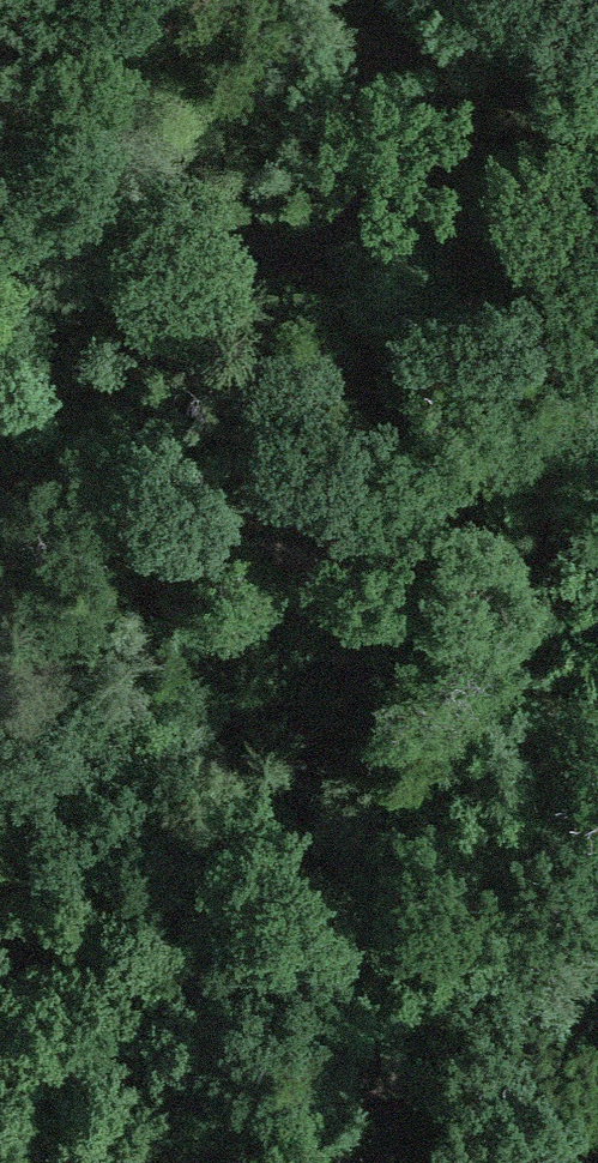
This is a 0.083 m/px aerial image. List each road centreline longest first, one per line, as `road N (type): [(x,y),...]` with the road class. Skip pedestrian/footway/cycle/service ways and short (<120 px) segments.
road 1 (track): [(388,1162),(364,984),(371,730),(437,439),(450,0)]
road 2 (track): [(0,452),(119,480),(396,592),(597,705)]
road 3 (residential): [(597,1105),(474,1162)]

